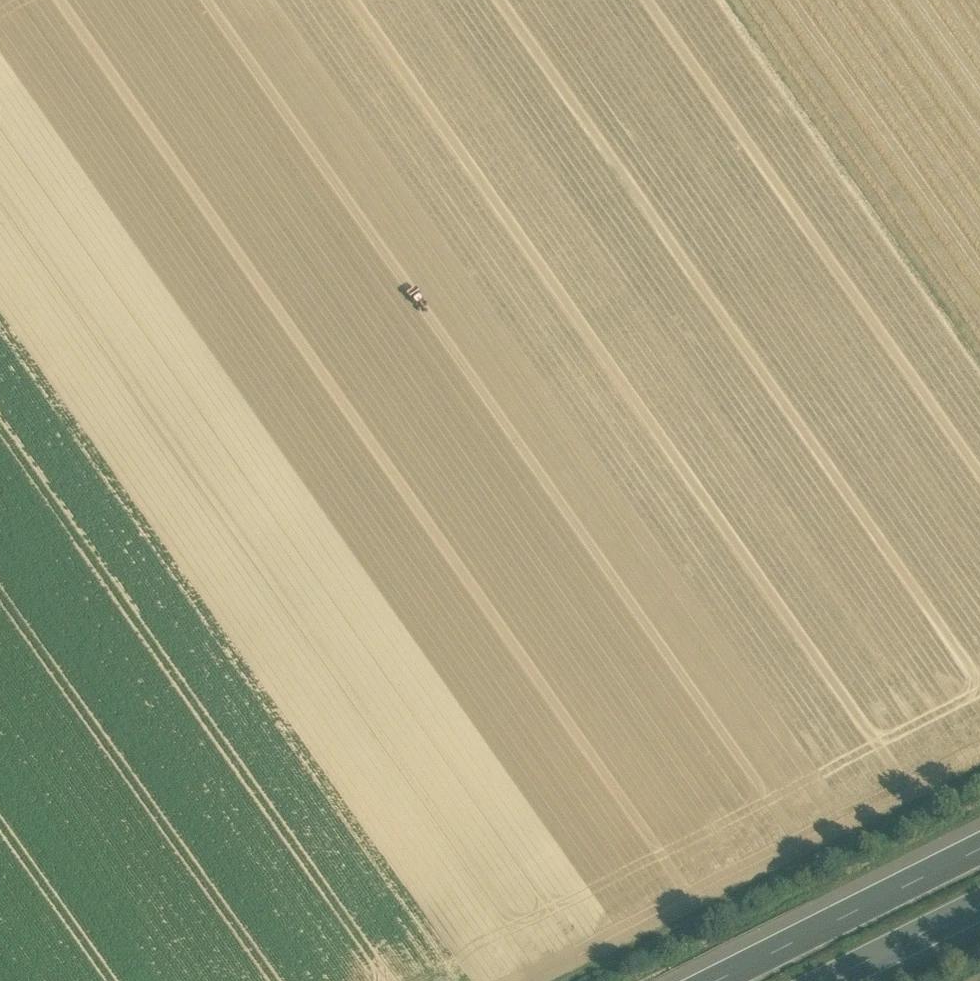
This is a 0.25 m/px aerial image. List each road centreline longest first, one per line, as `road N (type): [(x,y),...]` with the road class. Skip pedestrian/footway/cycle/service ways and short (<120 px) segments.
road 1 (track): [(979,796),(606,980)]
road 2 (motorway): [(979,871),(758,980)]
road 3 (motorway): [(865,980),(979,926)]

